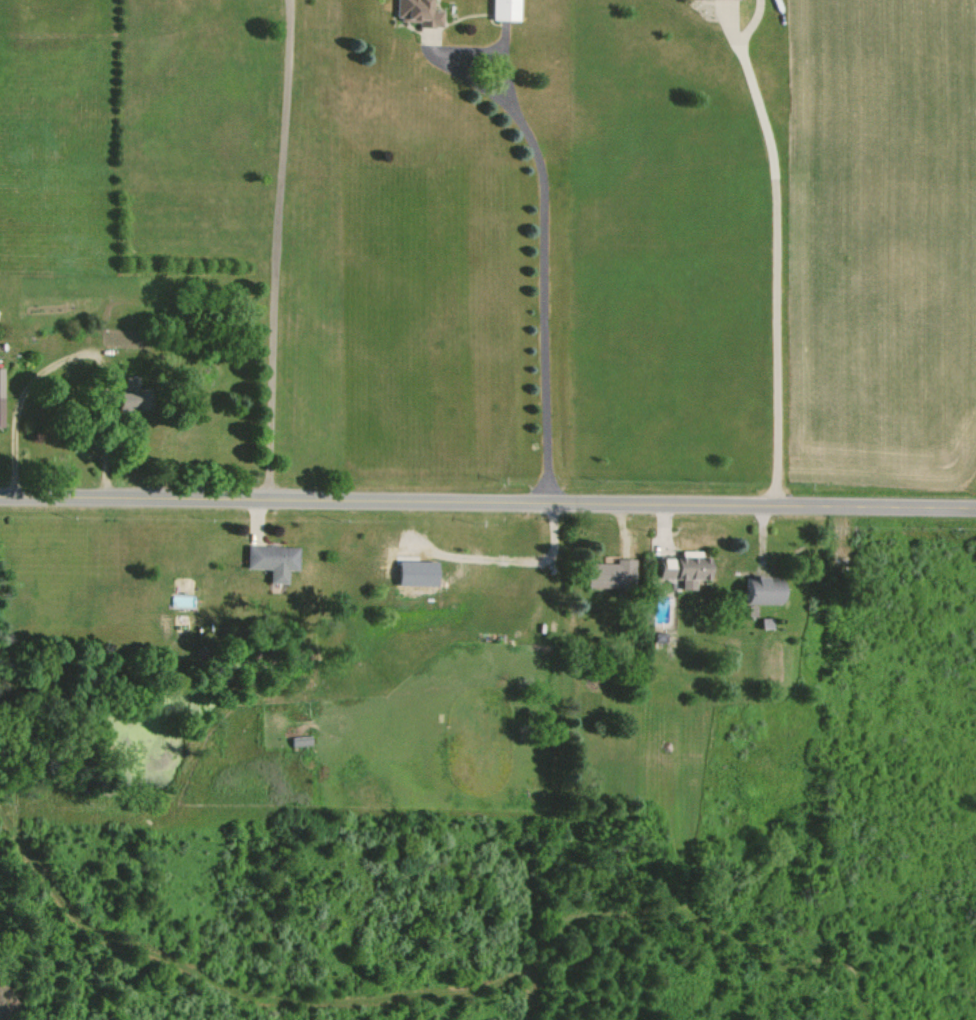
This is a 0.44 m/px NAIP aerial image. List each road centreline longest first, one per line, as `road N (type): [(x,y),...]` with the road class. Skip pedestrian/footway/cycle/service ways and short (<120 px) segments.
road 1 (tertiary): [(975,507),(0,494)]

